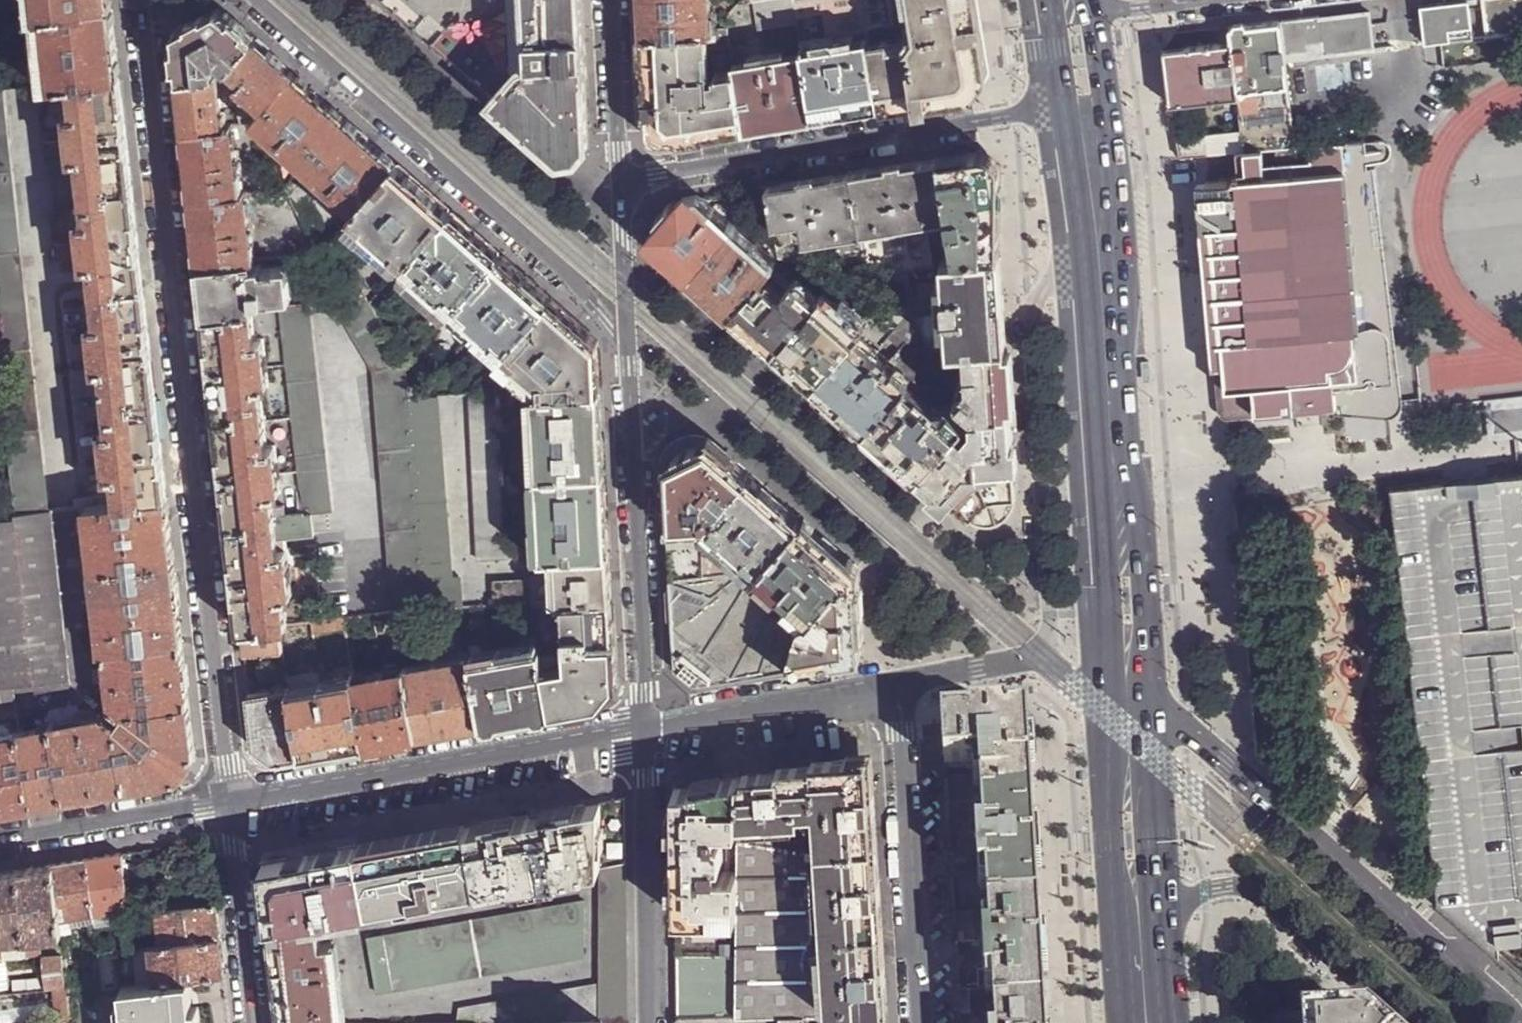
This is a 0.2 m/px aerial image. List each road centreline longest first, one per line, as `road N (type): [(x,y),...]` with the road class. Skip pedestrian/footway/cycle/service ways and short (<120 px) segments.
road 1 (residential): [(141,0),(230,799)]
road 2 (residential): [(254,0),(626,332)]
road 3 (tertiary): [(1518,1022),(1149,706)]
road 4 (residential): [(1082,106),(622,179)]
road 5 (residential): [(1097,254),(1054,280),(1033,314),(1049,610),(1040,655)]
road 6 (residential): [(645,726),(230,799)]
road 7 (residential): [(626,332),(645,726)]
road 8 (residential): [(923,1022),(901,682)]
road 9 (tertiary): [(1137,907),(1212,888),(1256,894),(1405,1022)]
road 10 (residential): [(645,726),(654,1022)]
road 11 (secondary): [(1149,706),(1134,485),(1111,435)]
road 12 (secondary): [(1111,435),(1099,478),(1107,704)]
road 13 (residential): [(901,682),(645,726)]
road 14 (residential): [(230,799),(0,846)]
road 15 (residential): [(230,799),(253,1022)]
road 16 (secondary): [(1107,704),(1110,852),(1137,907)]
road 17 (secondary): [(1137,907),(1156,853),(1149,706)]
road 18 (secondary): [(1111,435),(1097,254)]
road 19 (residential): [(610,0),(622,179)]
road 20 (residential): [(622,179),(626,332)]
road 21 (secondary): [(1097,254),(1082,106)]
road 22 (residential): [(1040,655),(901,682)]
road 23 (residential): [(1216,0),(1106,11),(1086,0)]

